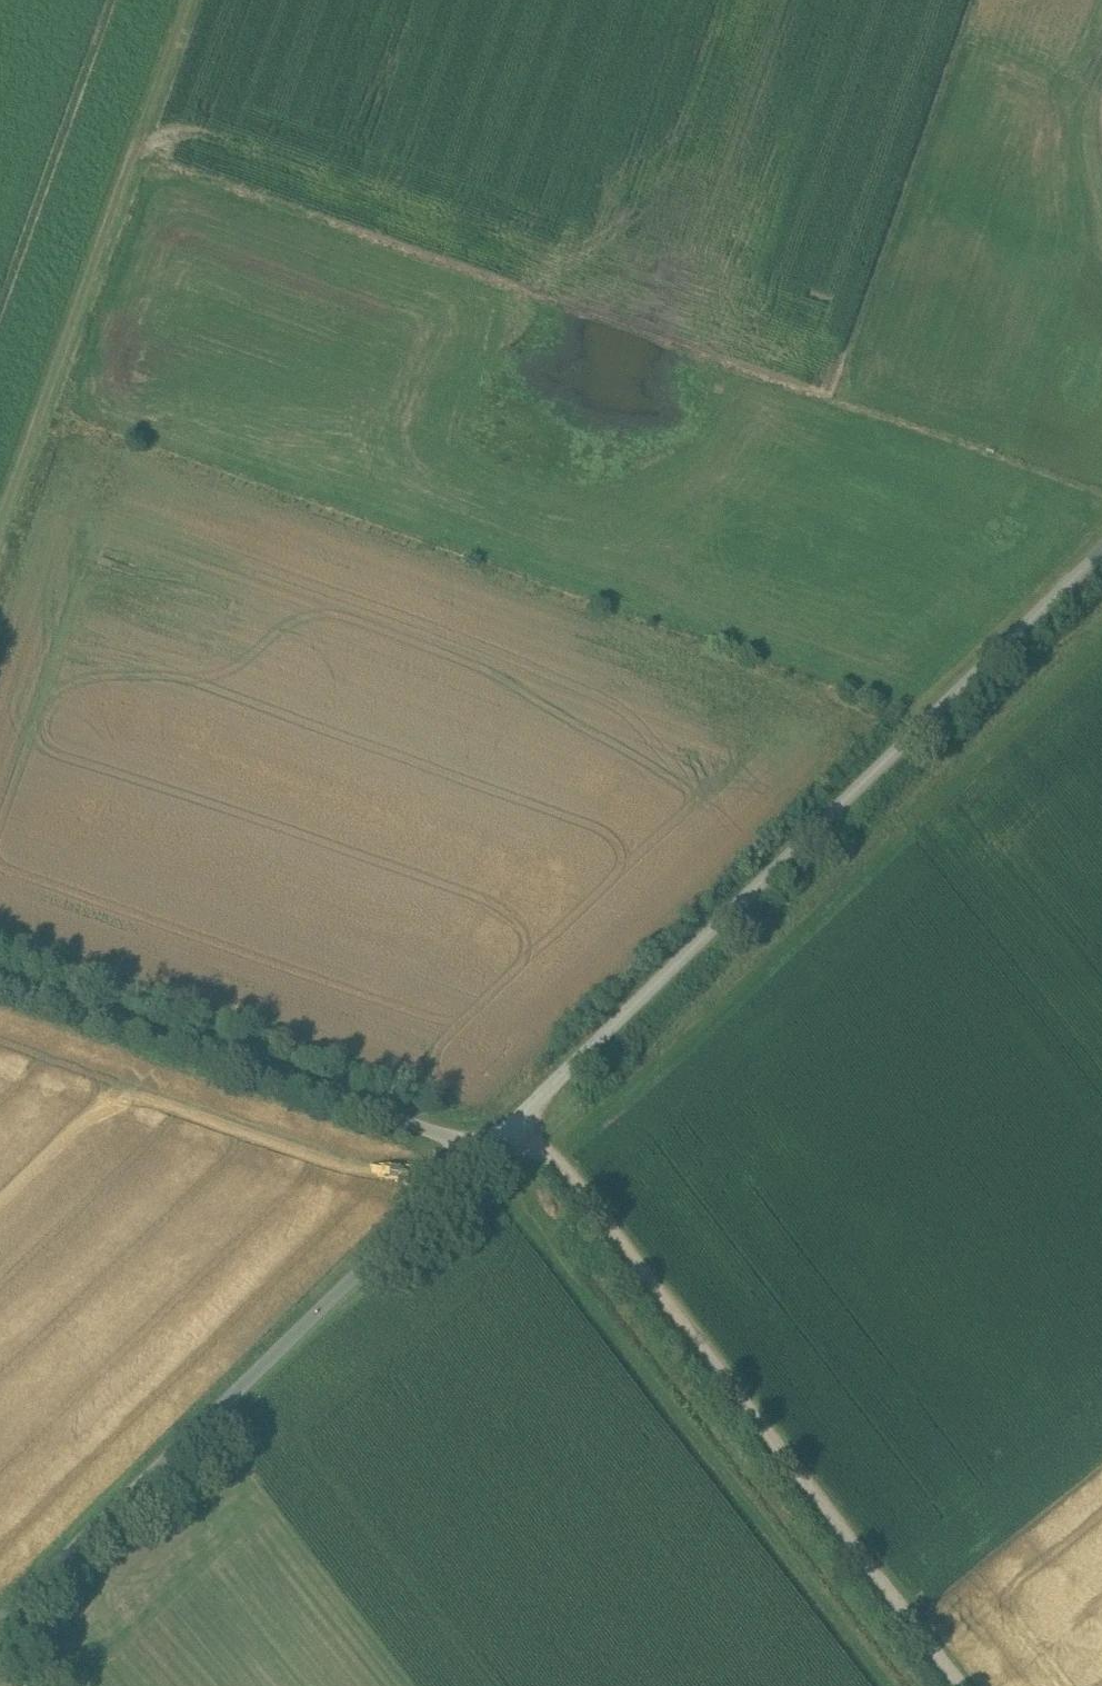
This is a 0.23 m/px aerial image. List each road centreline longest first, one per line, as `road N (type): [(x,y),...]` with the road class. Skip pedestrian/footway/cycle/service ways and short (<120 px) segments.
road 1 (unclassified): [(483,1149),(1101,550)]
road 2 (track): [(483,1149),(547,1154),(960,1685)]
road 3 (unclassified): [(0,1617),(483,1149)]
road 4 (track): [(185,0),(0,479)]
road 5 (unclassified): [(0,979),(483,1149)]

